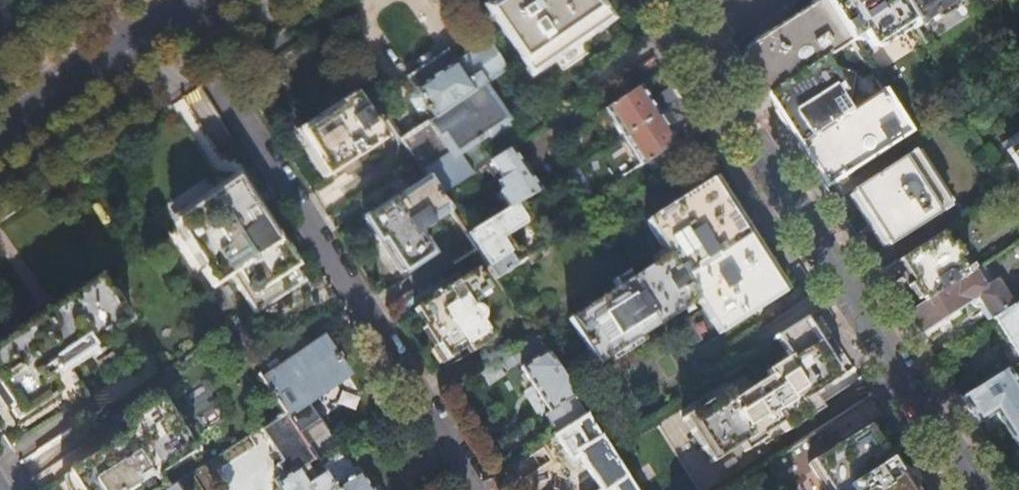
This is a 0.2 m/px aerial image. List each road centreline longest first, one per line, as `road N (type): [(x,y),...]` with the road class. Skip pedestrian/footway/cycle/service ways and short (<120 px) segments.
road 1 (residential): [(687,37),(975,489)]
road 2 (residential): [(479,489),(276,176)]
road 3 (residential): [(0,133),(193,0)]

